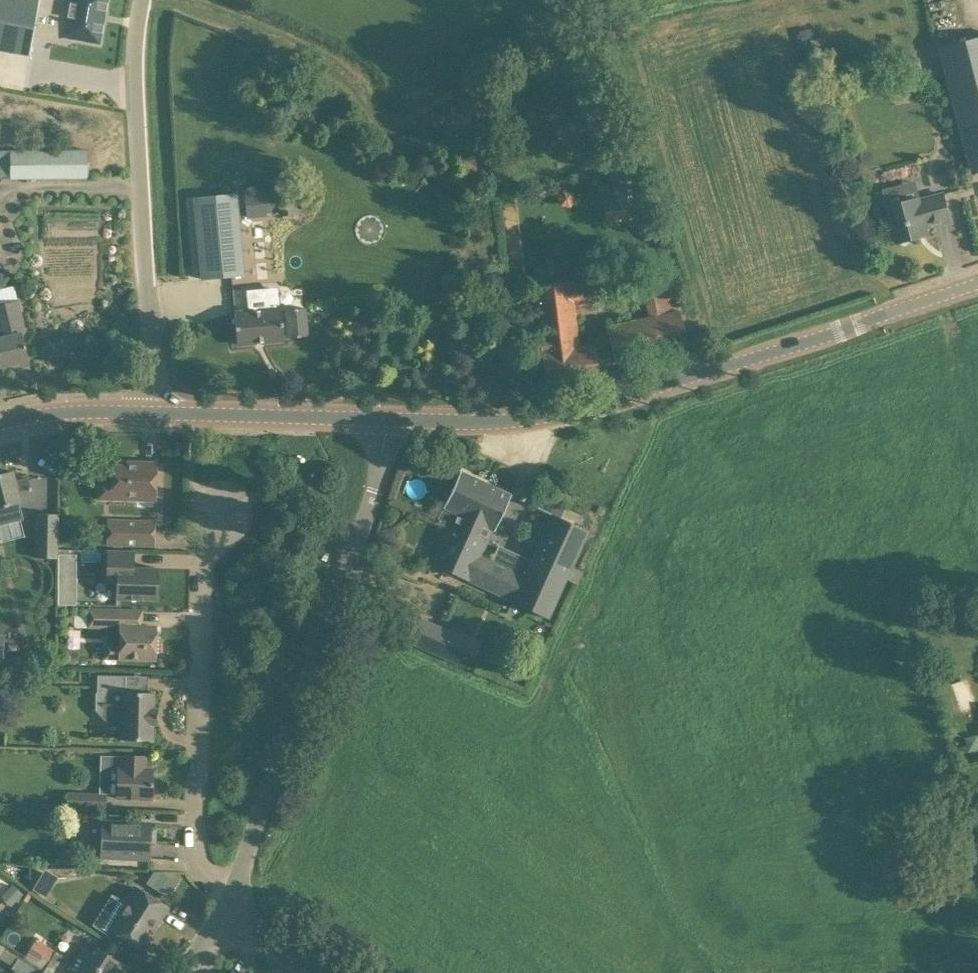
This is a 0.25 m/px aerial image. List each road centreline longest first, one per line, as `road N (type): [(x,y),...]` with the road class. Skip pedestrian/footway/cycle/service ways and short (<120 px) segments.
road 1 (tertiary): [(977,283),(652,393),(507,419),(376,418)]
road 2 (unclassified): [(229,898),(377,481),(376,418)]
road 3 (unclassified): [(158,412),(134,62),(142,0)]
road 4 (unclassified): [(229,898),(200,871),(195,846),(202,556),(221,517)]
road 5 (tertiary): [(376,418),(158,412)]
road 6 (tertiary): [(0,424),(67,412),(158,412)]
road 7 (unclassified): [(333,972),(229,898)]

